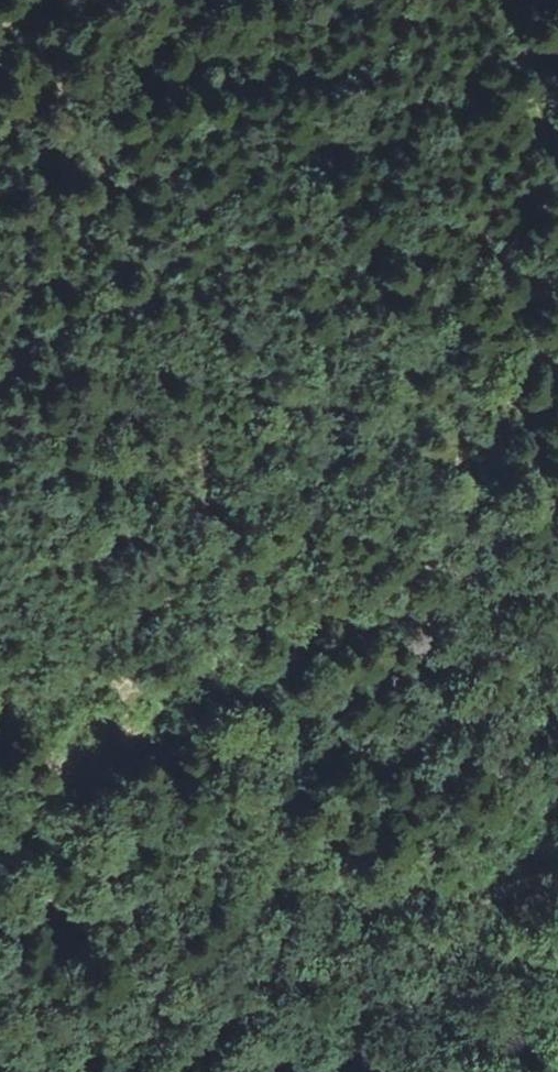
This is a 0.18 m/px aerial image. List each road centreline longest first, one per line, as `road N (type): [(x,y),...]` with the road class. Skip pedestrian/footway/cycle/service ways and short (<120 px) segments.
road 1 (track): [(557,872),(466,904),(415,977),(421,1041),(435,1071)]
road 2 (track): [(505,0),(557,165)]

